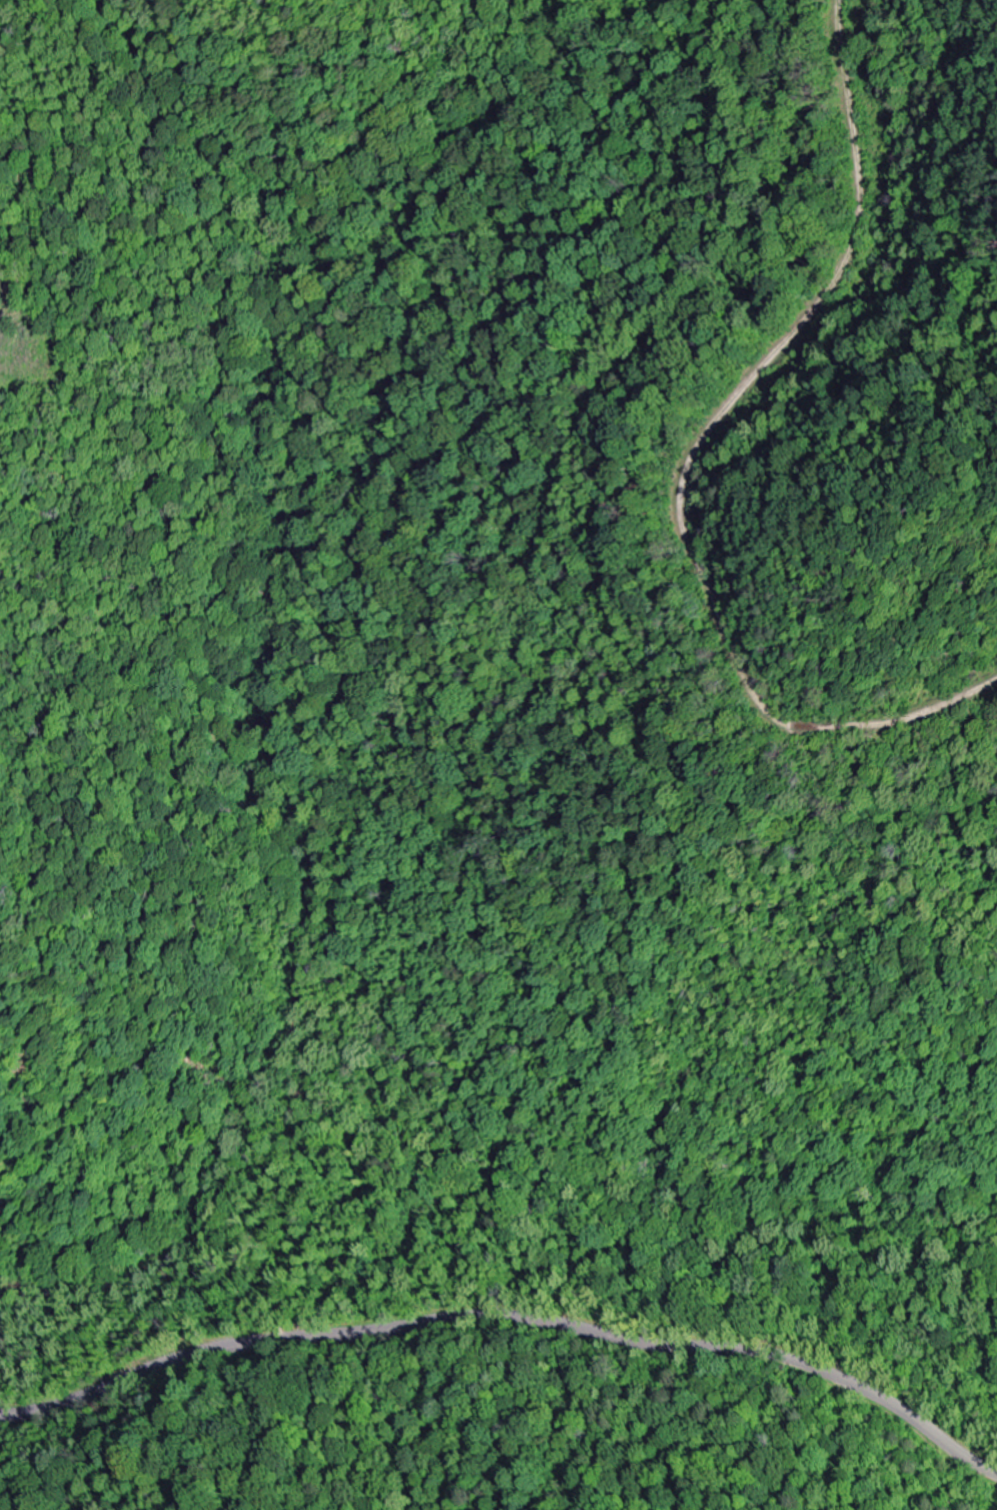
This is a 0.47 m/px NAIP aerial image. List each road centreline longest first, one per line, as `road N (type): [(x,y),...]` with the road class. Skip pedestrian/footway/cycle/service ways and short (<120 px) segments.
road 1 (residential): [(996,1468),(857,1385),(784,1356),(651,1343),(510,1316),(336,1339),(229,1341),(43,1407),(0,1410)]

